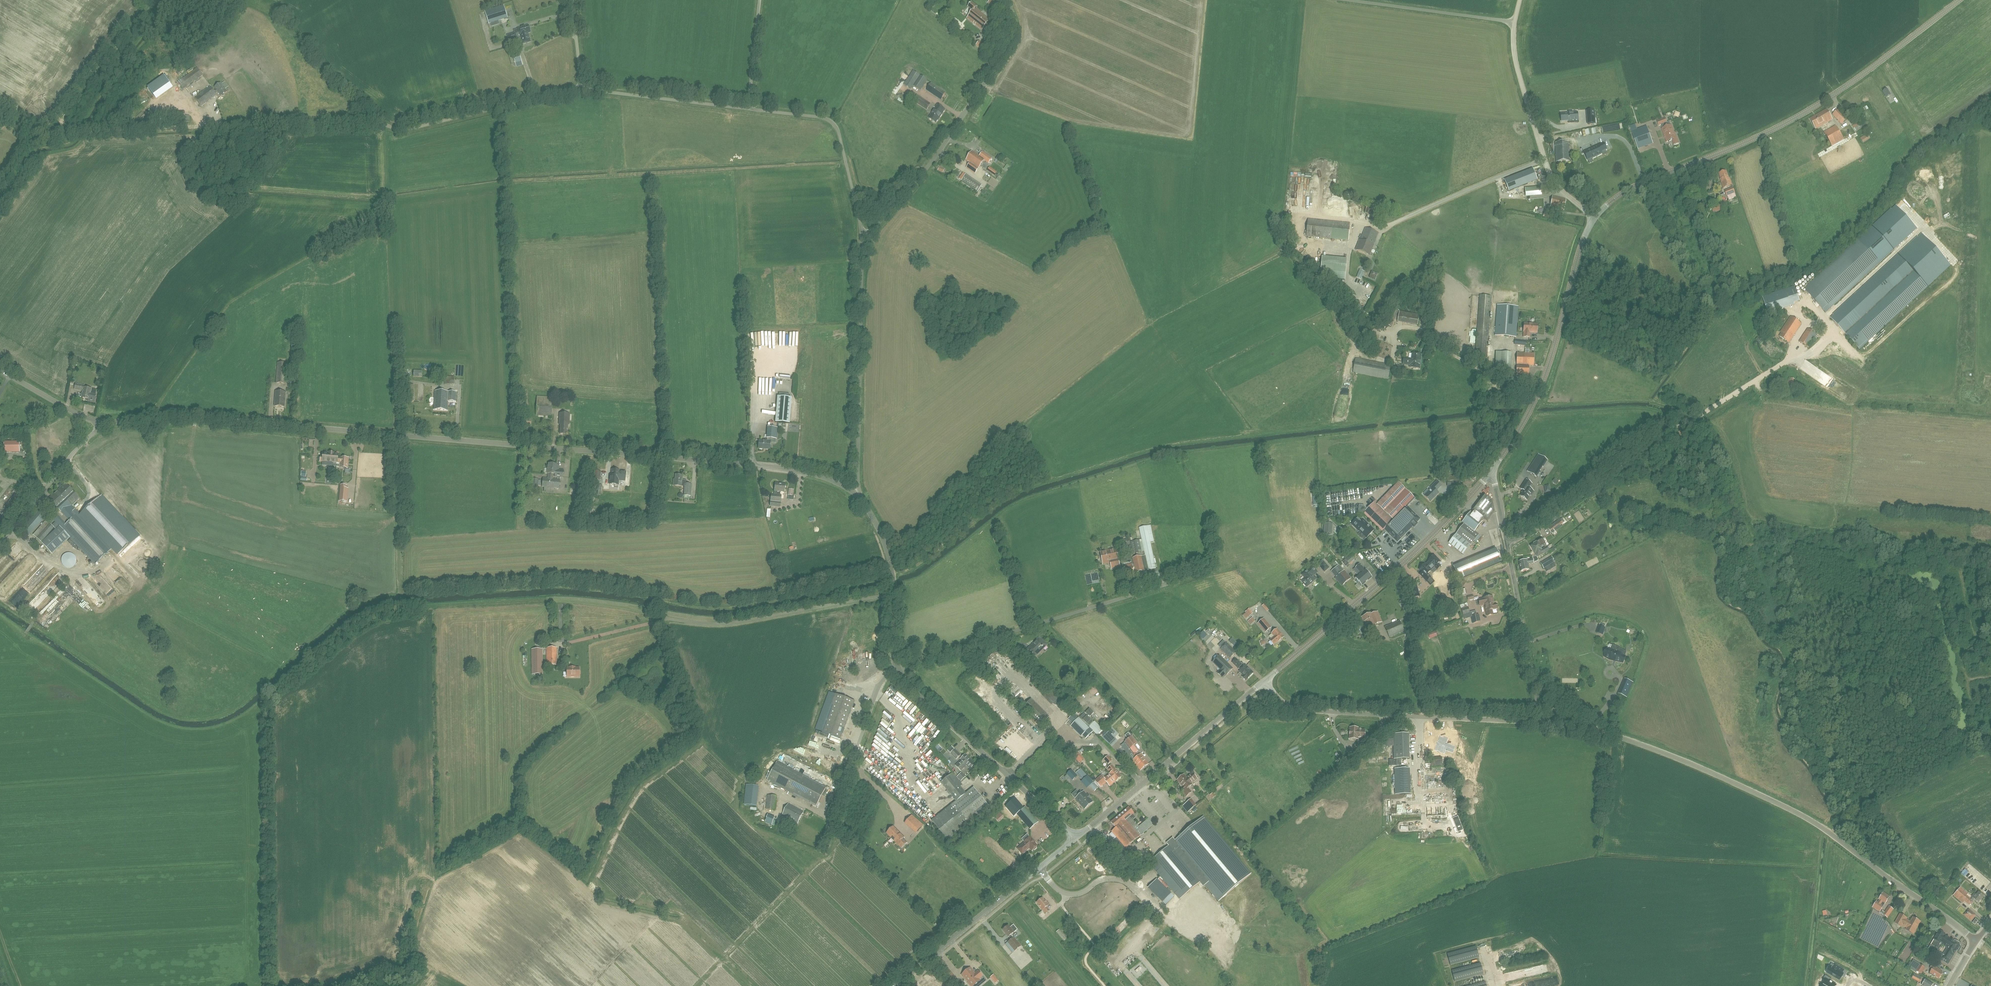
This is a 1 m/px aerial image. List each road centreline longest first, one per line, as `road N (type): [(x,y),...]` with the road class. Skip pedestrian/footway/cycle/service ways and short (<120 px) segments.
road 1 (unclassified): [(854,493),(804,472),(693,460),(184,414),(103,424)]
road 2 (unclassified): [(1974,942),(1795,812),(1632,741),(1541,723)]
road 3 (tertiary): [(1595,218),(1640,184),(1829,98),(1959,0)]
road 4 (unclassified): [(192,126),(375,121),(401,130),(581,89)]
road 5 (unclassified): [(1507,543),(1557,514),(1658,434),(1793,357)]
road 6 (tertiary): [(1263,682),(1383,582),(1490,472)]
road 7 (unclassified): [(862,240),(985,85),(1016,28),(1008,0)]
road 8 (unclassified): [(1541,723),(1299,710),(1263,682)]
road 9 (unclassified): [(896,668),(1170,583)]
road 10 (unclassified): [(854,493),(862,240)]
road 11 (unclassified): [(1076,838),(896,668)]
road 12 (tertiary): [(1076,838),(1263,682)]
road 13 (unclassified): [(663,618),(732,623),(894,594)]
road 14 (unclassified): [(862,240),(833,125),(749,109)]
road 15 (tertiary): [(1535,401),(1595,218)]
road 16 (unclassified): [(823,840),(880,685),(896,668)]
road 17 (tertiary): [(895,985),(1039,868)]
road 18 (unclassified): [(1541,723),(1507,543)]
road 19 (unclassified): [(1515,22),(1344,0)]
road 20 (unclassified): [(581,89),(749,109)]
road 21 (unclassified): [(0,546),(103,424)]
road 22 (track): [(516,602),(663,618)]
road 23 (unclassified): [(1543,161),(1514,53),(1515,22)]
road 24 (unclassified): [(1412,216),(1543,161)]
road 25 (track): [(57,128),(192,126)]

